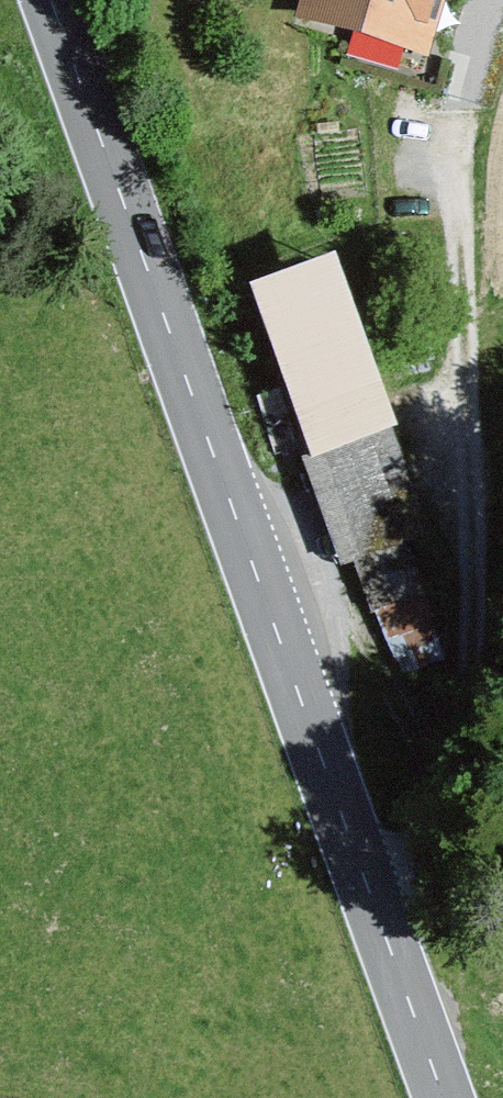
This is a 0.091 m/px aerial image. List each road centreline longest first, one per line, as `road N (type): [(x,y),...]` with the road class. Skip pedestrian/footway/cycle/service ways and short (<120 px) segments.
road 1 (secondary): [(51,0),(444,1097)]
road 2 (track): [(383,928),(461,755),(474,699),(461,132),(493,0)]

